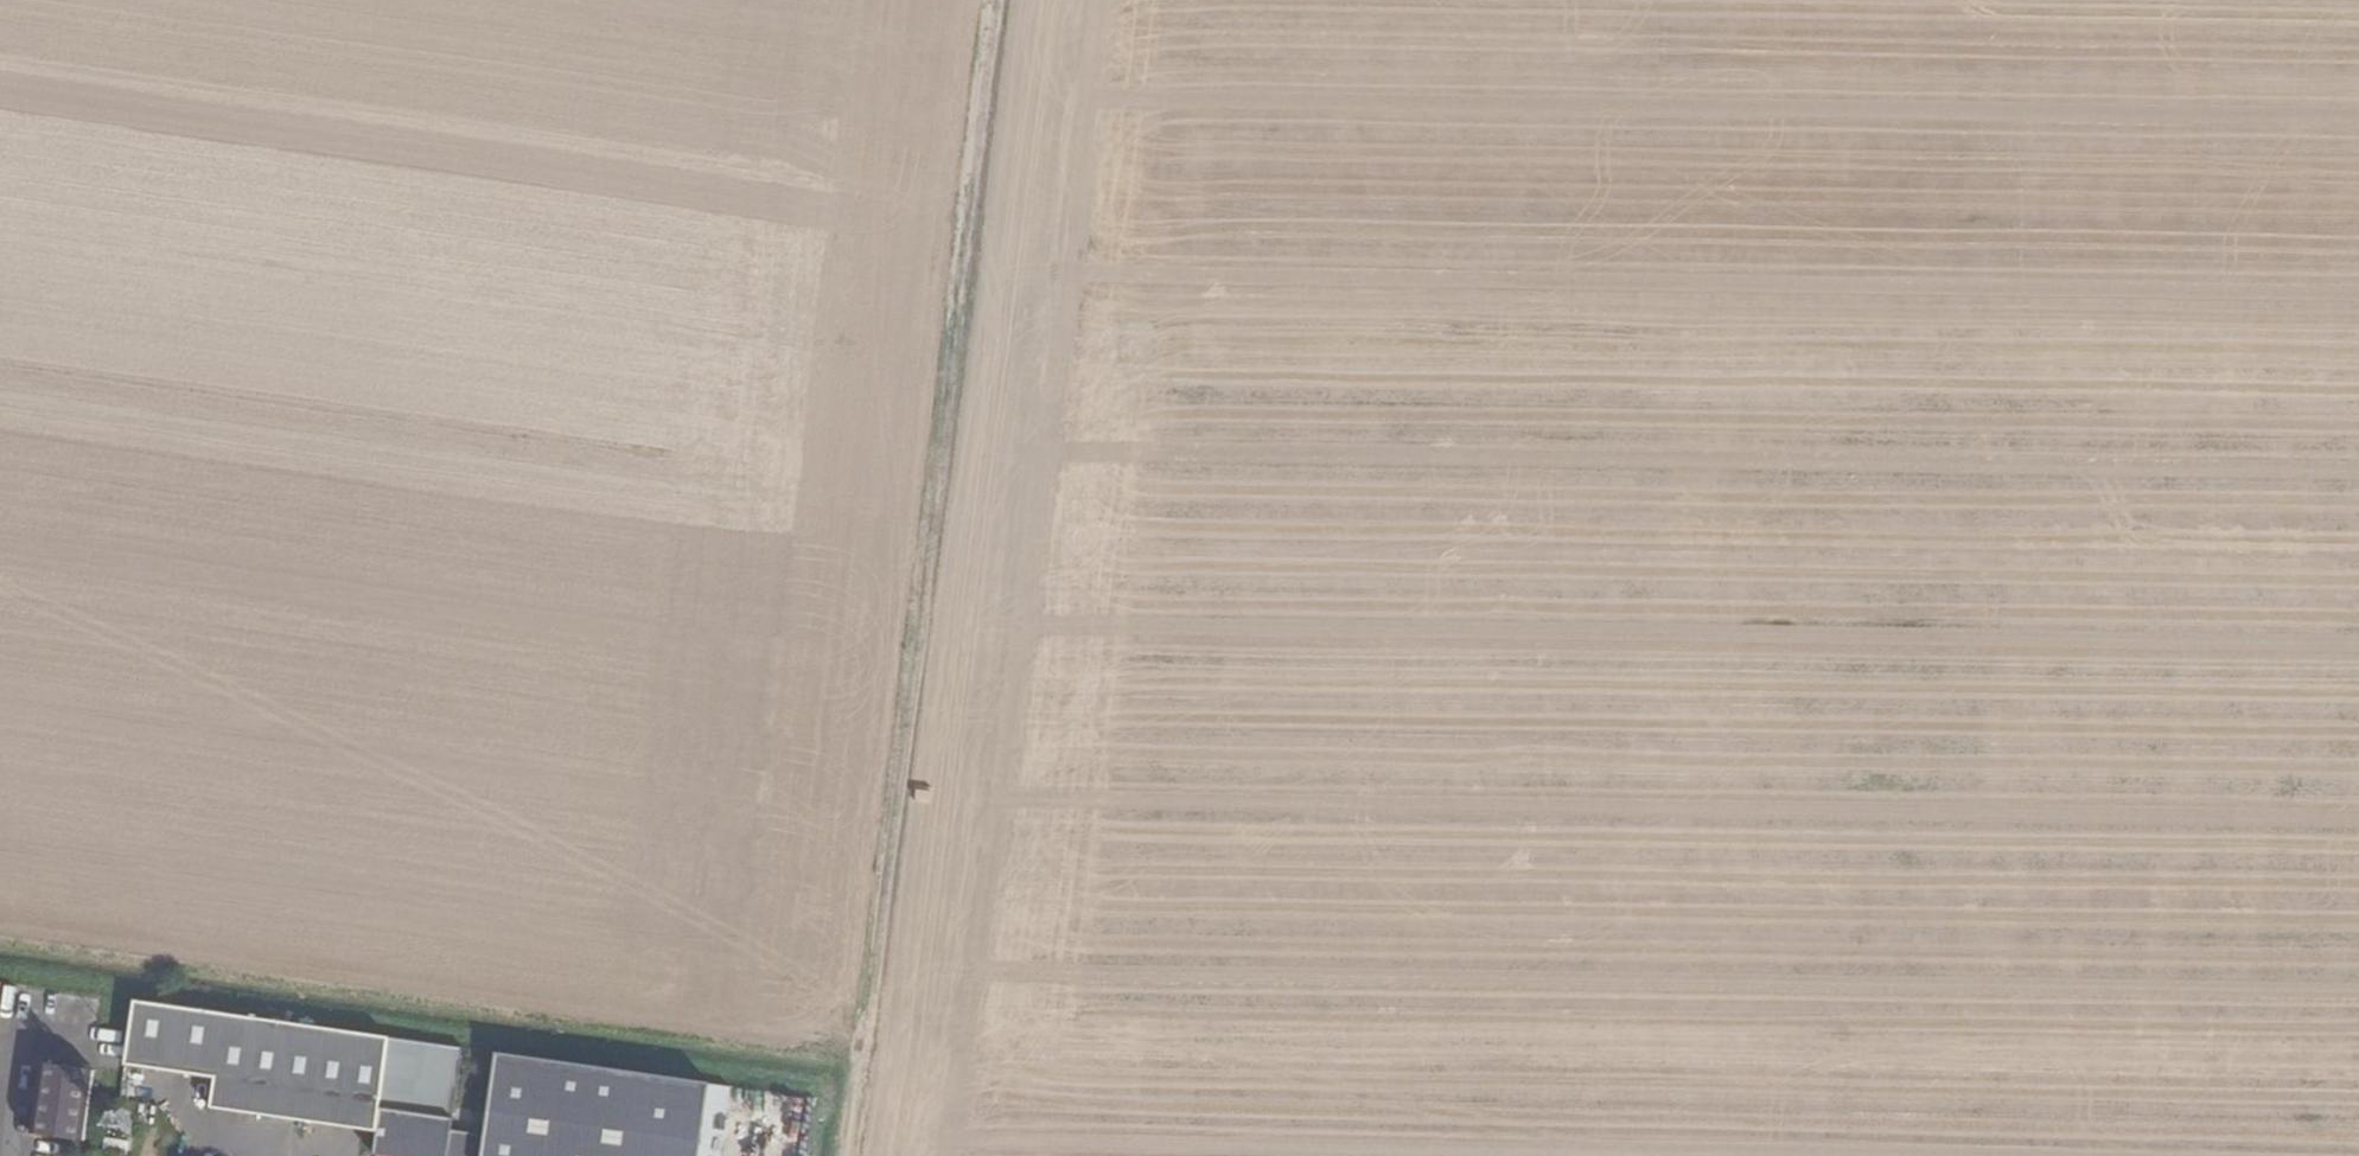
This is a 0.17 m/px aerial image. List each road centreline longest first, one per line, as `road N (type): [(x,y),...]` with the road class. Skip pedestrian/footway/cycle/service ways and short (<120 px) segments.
road 1 (track): [(852,1155),(1005,0)]

